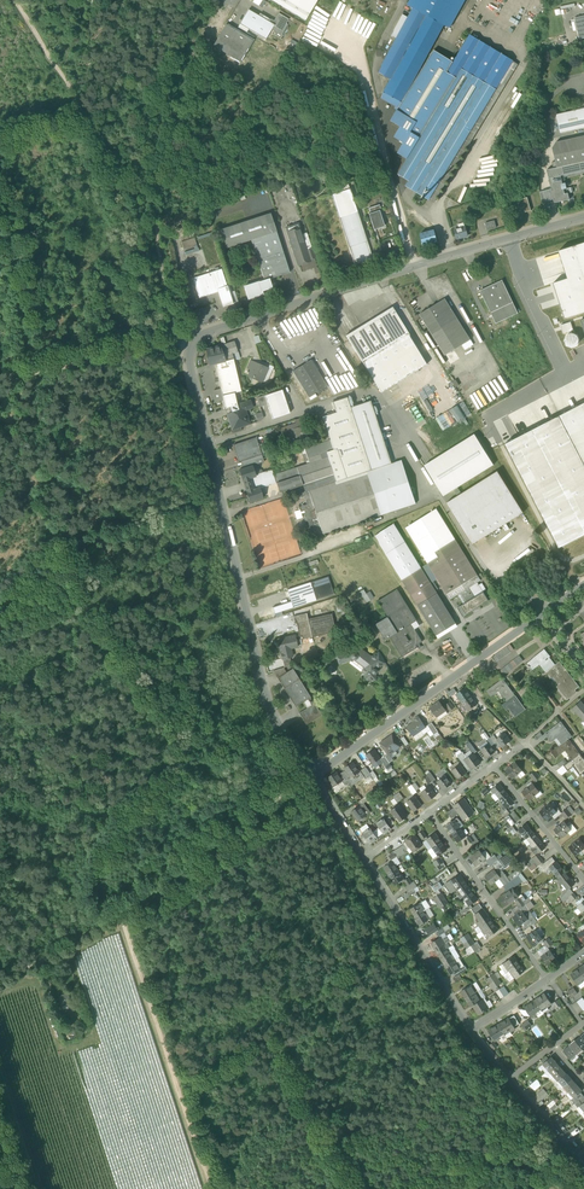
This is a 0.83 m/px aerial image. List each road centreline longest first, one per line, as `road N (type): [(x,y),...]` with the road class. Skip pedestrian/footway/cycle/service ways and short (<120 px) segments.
road 1 (residential): [(311,774),(268,705),(182,341),(583,217)]
road 2 (unclassified): [(311,774),(159,886),(0,981)]
road 3 (track): [(178,339),(154,173),(172,65),(201,0)]
road 4 (track): [(120,911),(212,1188)]
road 5 (residential): [(311,774),(538,616)]
road 6 (track): [(76,119),(117,195),(151,344)]
road 7 (residential): [(428,812),(547,979)]
road 8 (residential): [(366,858),(472,1030)]
road 9 (track): [(0,376),(64,370),(178,339)]
road 10 (residential): [(494,767),(583,880)]
road 11 (track): [(10,0),(60,77),(76,119)]

